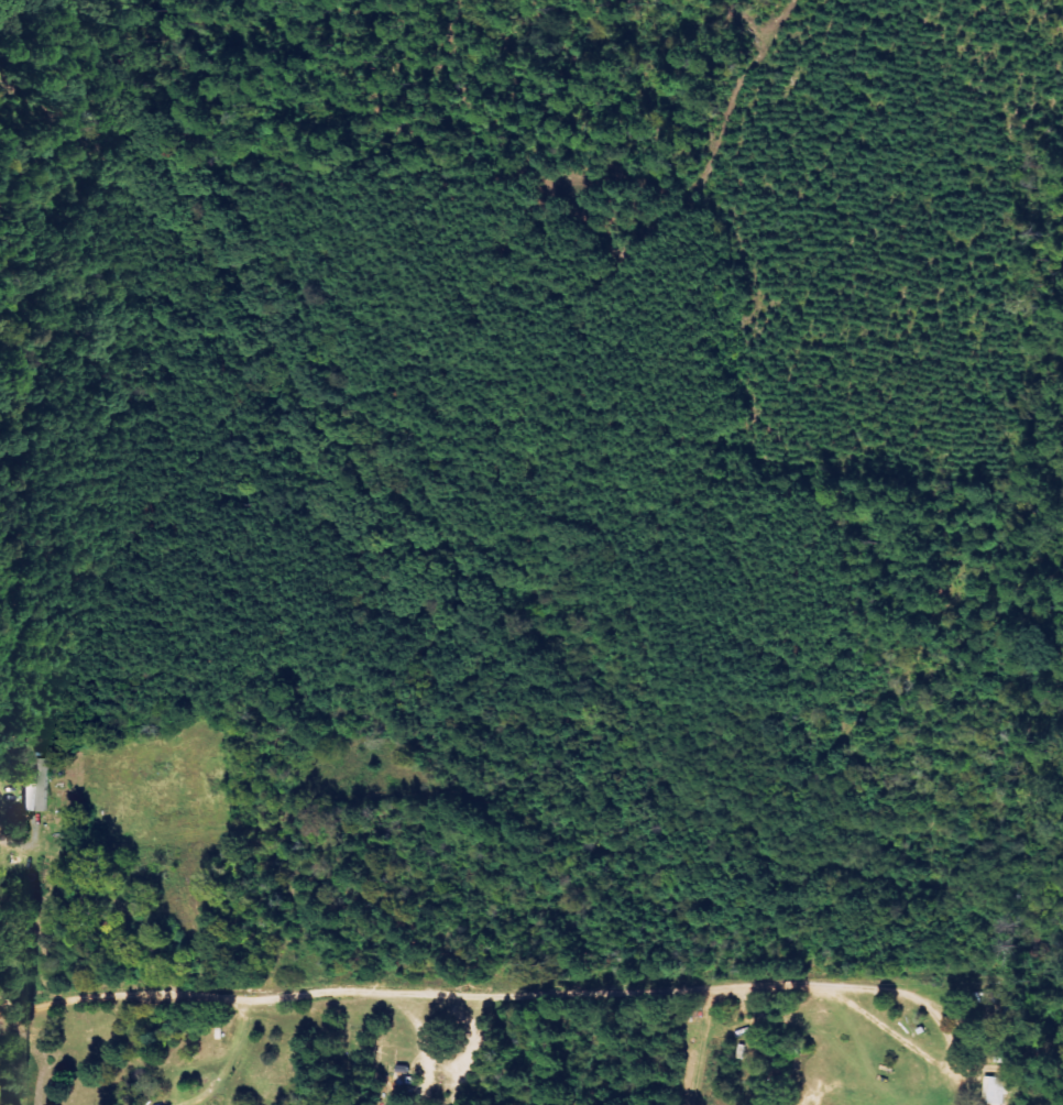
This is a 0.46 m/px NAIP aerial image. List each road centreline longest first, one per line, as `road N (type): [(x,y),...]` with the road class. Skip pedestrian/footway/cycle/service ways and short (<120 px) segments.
road 1 (residential): [(610,1104),(770,1030)]

